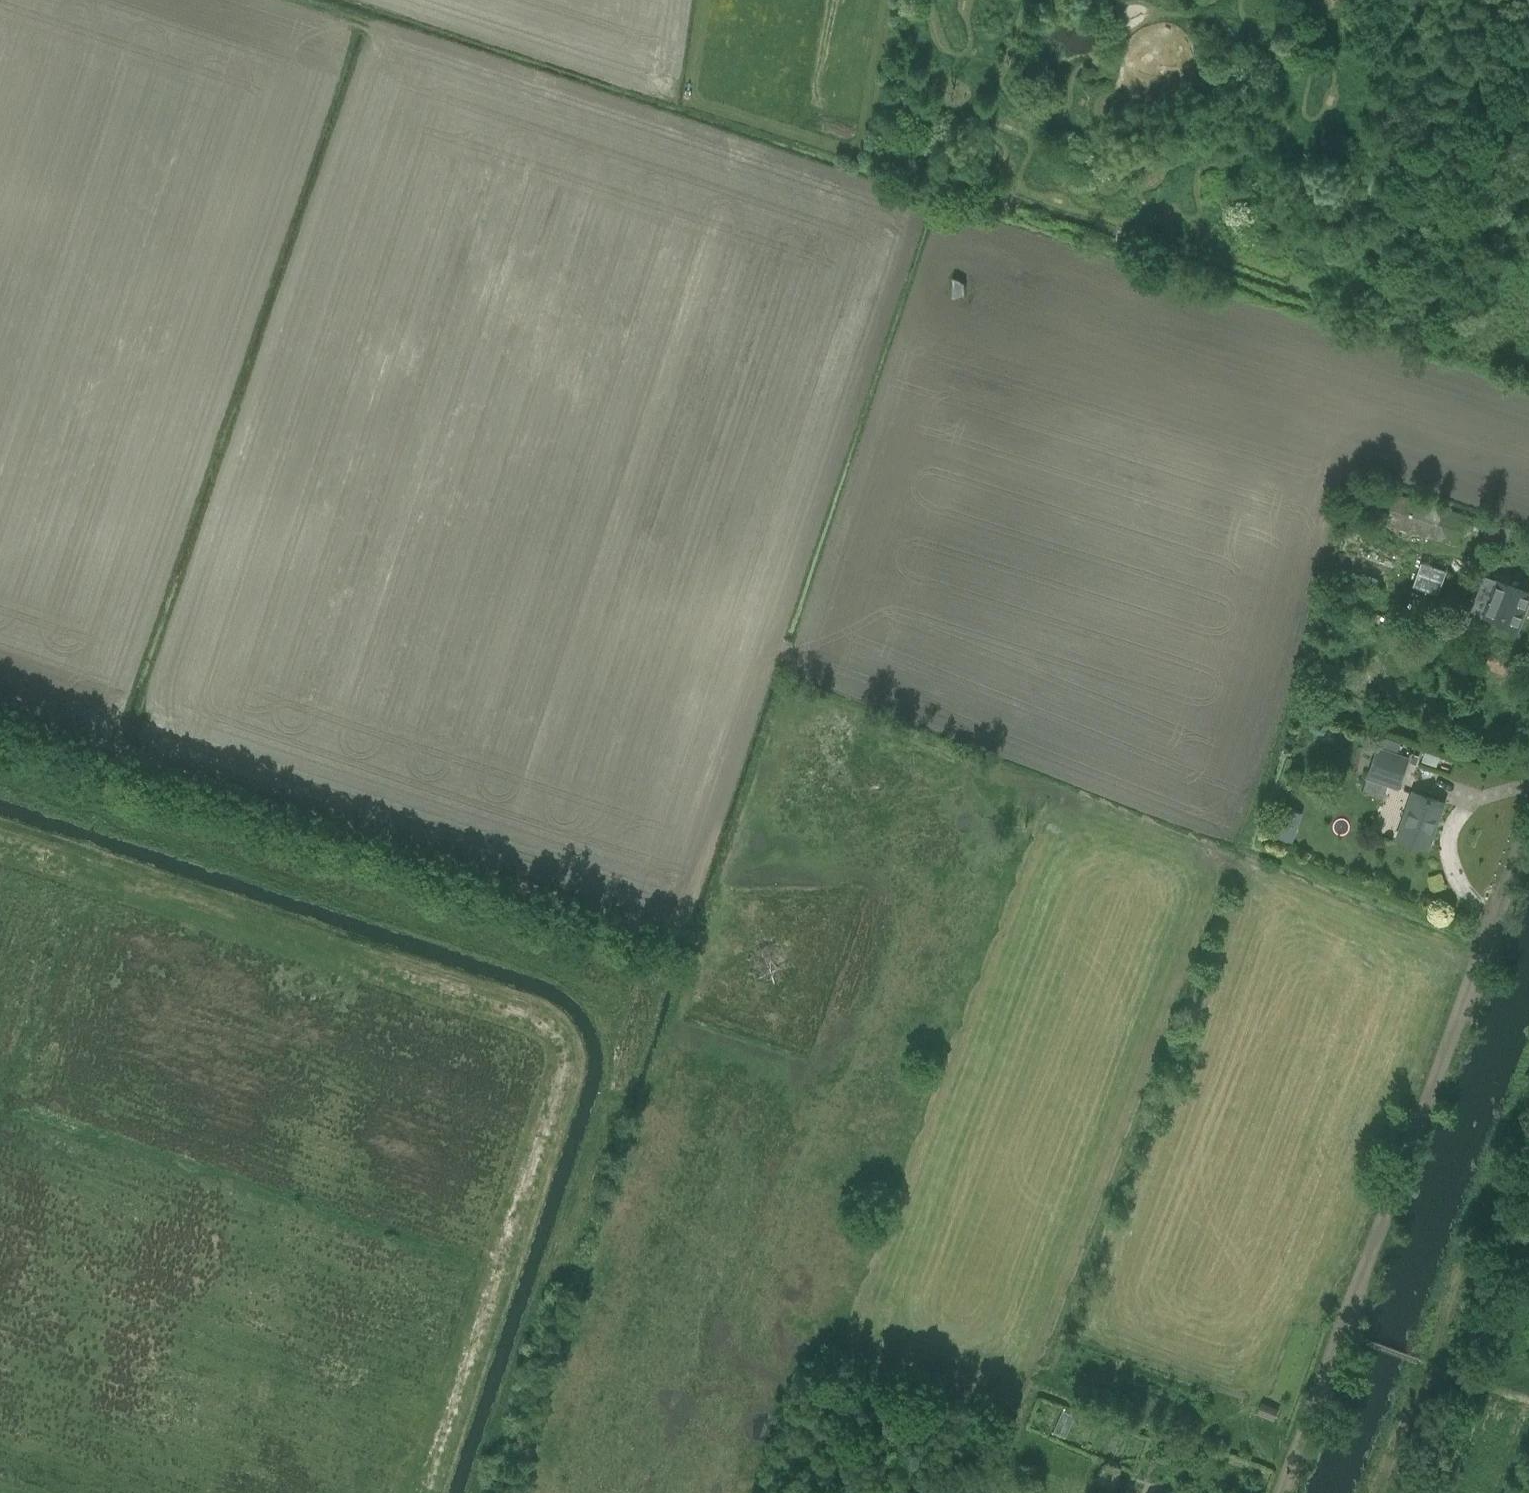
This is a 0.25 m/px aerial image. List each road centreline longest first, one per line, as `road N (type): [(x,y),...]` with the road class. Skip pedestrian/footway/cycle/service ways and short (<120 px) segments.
road 1 (track): [(1295,1492),(1325,1417),(1345,1330),(1528,835)]

